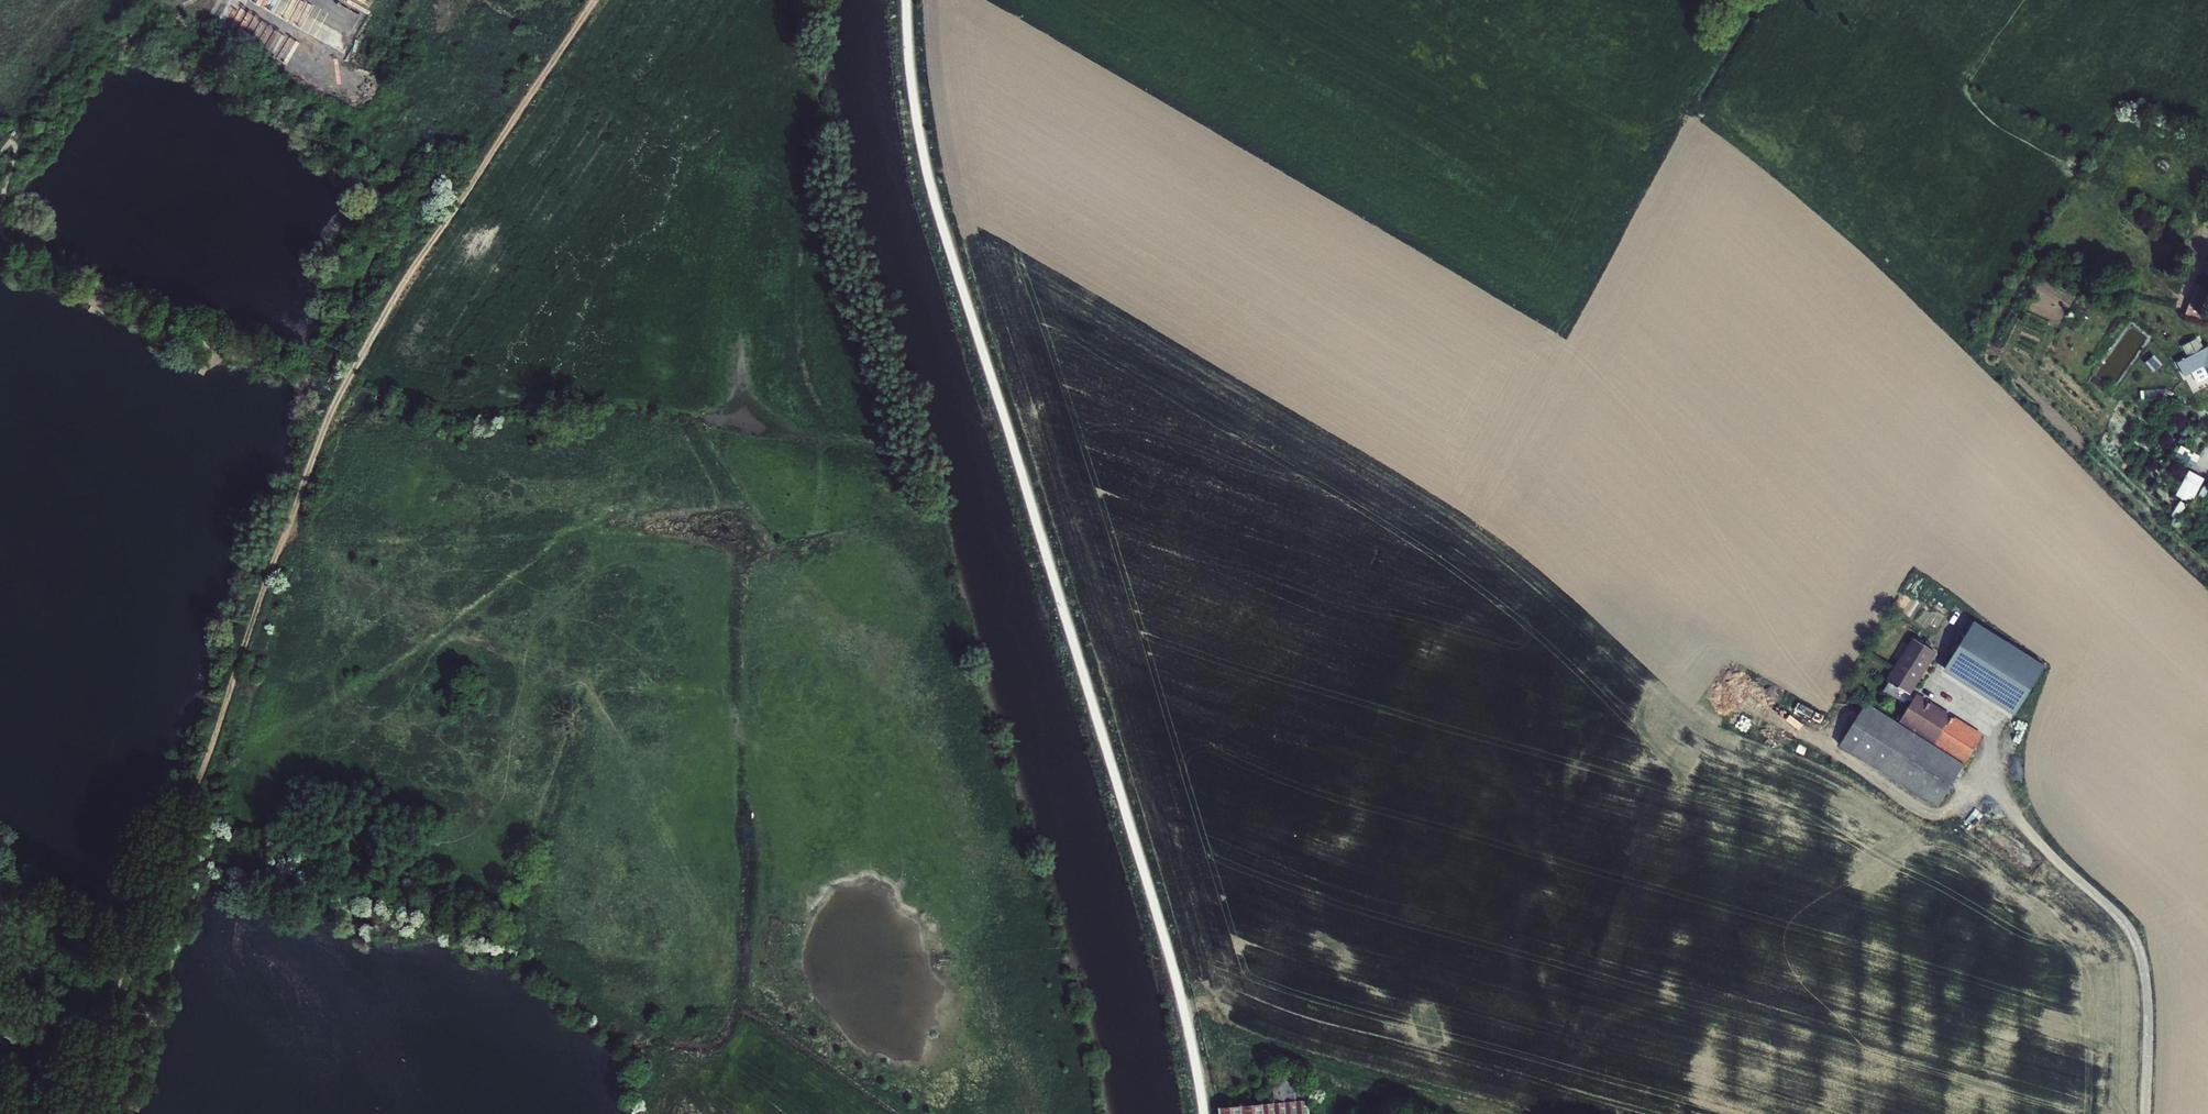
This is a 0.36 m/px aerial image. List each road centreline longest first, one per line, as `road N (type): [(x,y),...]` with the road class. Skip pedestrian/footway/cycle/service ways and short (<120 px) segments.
road 1 (track): [(81,1113),(125,954),(329,415),(408,276),(595,0)]
road 2 (unclassified): [(2145,1113),(2147,999),(2135,943),(2116,913),(2030,831),(1991,764)]

